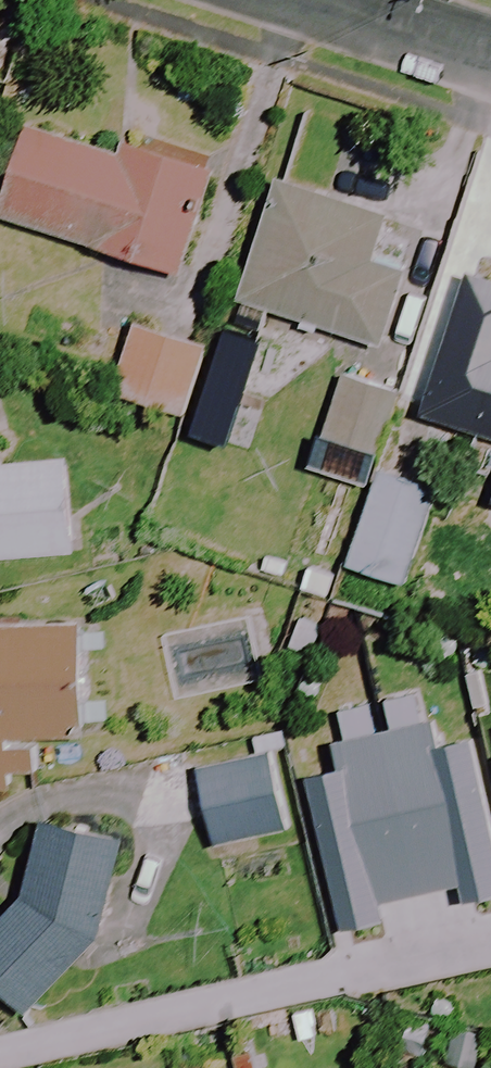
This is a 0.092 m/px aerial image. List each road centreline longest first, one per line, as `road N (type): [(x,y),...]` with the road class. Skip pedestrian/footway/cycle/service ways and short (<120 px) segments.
road 1 (residential): [(311,0),(490,58)]

